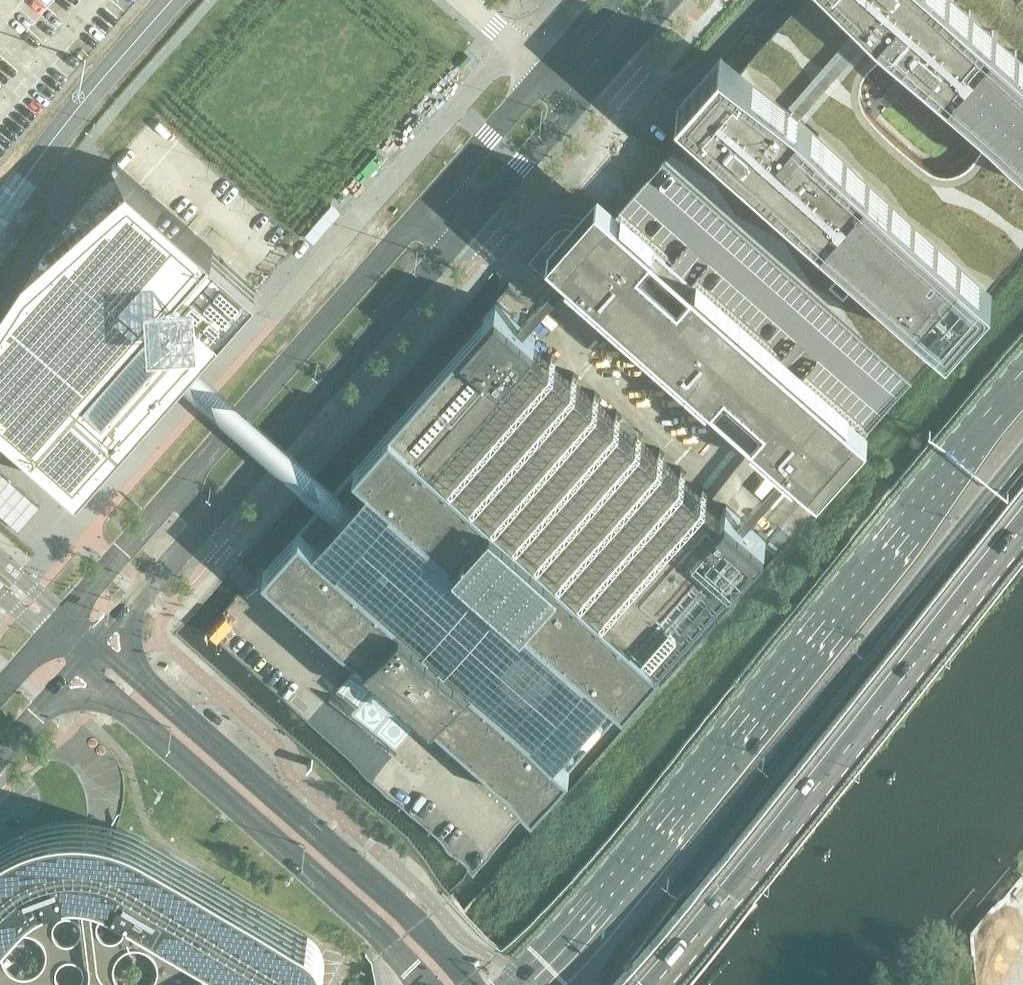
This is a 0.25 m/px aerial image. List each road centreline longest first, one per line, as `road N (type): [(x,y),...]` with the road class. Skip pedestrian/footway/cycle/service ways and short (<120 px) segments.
road 1 (primary): [(1022,382),(611,882),(510,984)]
road 2 (primary): [(612,984),(637,937),(1022,451)]
road 3 (primary): [(638,984),(1022,524)]
road 4 (tertiary): [(474,984),(394,900),(128,668)]
road 5 (tertiary): [(106,692),(432,984)]
road 6 (tertiary): [(205,526),(466,228)]
road 7 (tertiary): [(434,199),(173,496)]
road 8 (unclassified): [(513,43),(276,320)]
road 9 (tertiary): [(545,72),(434,199)]
road 10 (tertiary): [(466,228),(576,103)]
road 11 (tertiary): [(173,496),(65,616)]
road 12 (tertiary): [(576,103),(667,0)]

